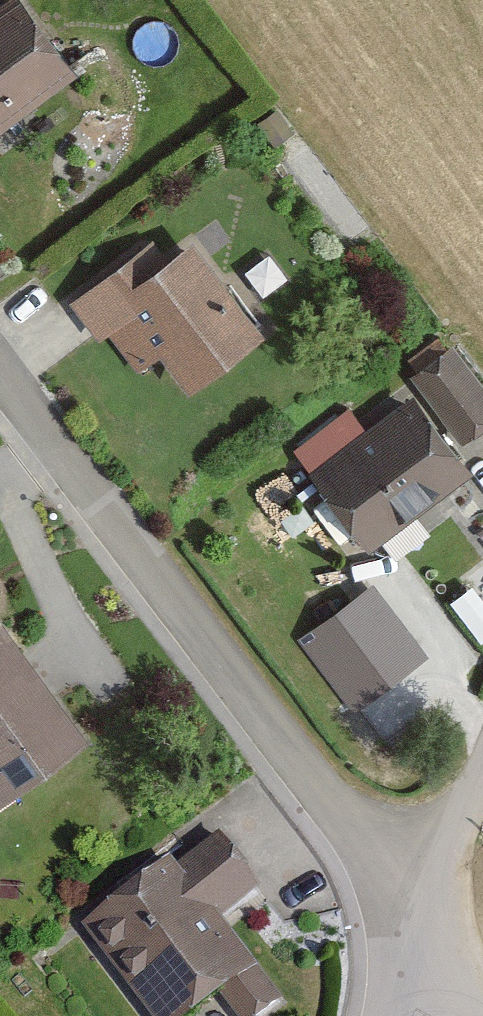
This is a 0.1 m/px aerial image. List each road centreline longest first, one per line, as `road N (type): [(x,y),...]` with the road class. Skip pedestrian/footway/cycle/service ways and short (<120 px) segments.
road 1 (residential): [(0,370),(348,829),(387,868),(433,889)]
road 2 (residential): [(433,889),(482,773)]

